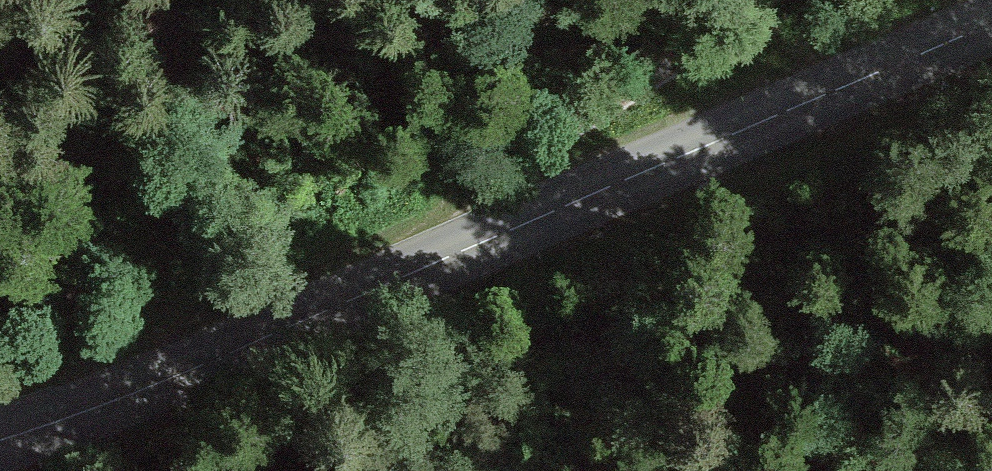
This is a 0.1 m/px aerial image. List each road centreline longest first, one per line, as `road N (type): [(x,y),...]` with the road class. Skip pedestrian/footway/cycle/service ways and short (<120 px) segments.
road 1 (secondary): [(0,440),(351,308),(991,26)]
road 2 (track): [(769,0),(435,212),(351,308)]

